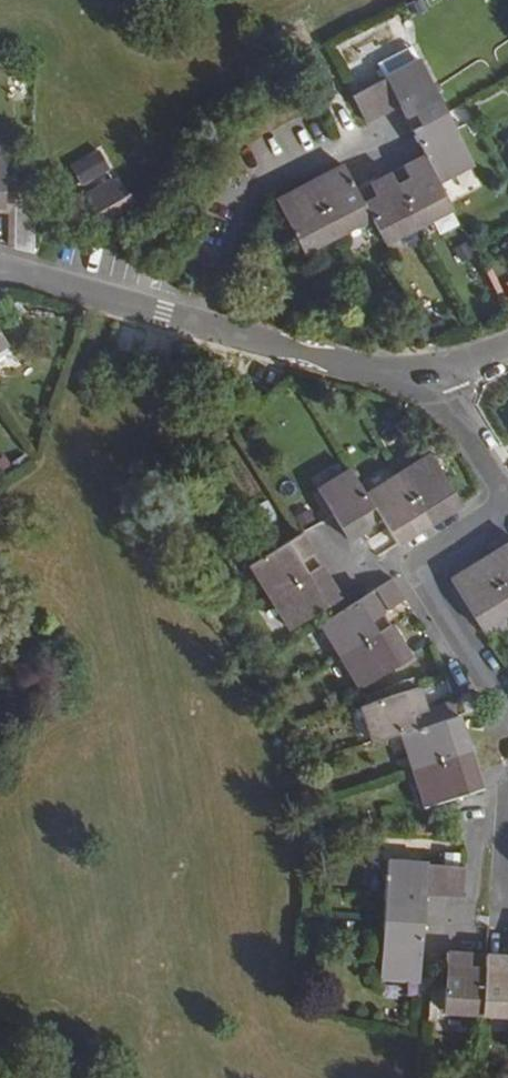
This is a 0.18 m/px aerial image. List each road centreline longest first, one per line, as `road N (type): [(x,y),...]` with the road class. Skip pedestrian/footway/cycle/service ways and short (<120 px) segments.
road 1 (residential): [(507,711),(427,587),(435,557),(497,518),(506,495),(435,376)]
road 2 (residential): [(380,132),(264,197),(211,326)]
road 3 (residential): [(211,326),(366,372),(435,376)]
road 4 (residential): [(0,276),(211,326)]

